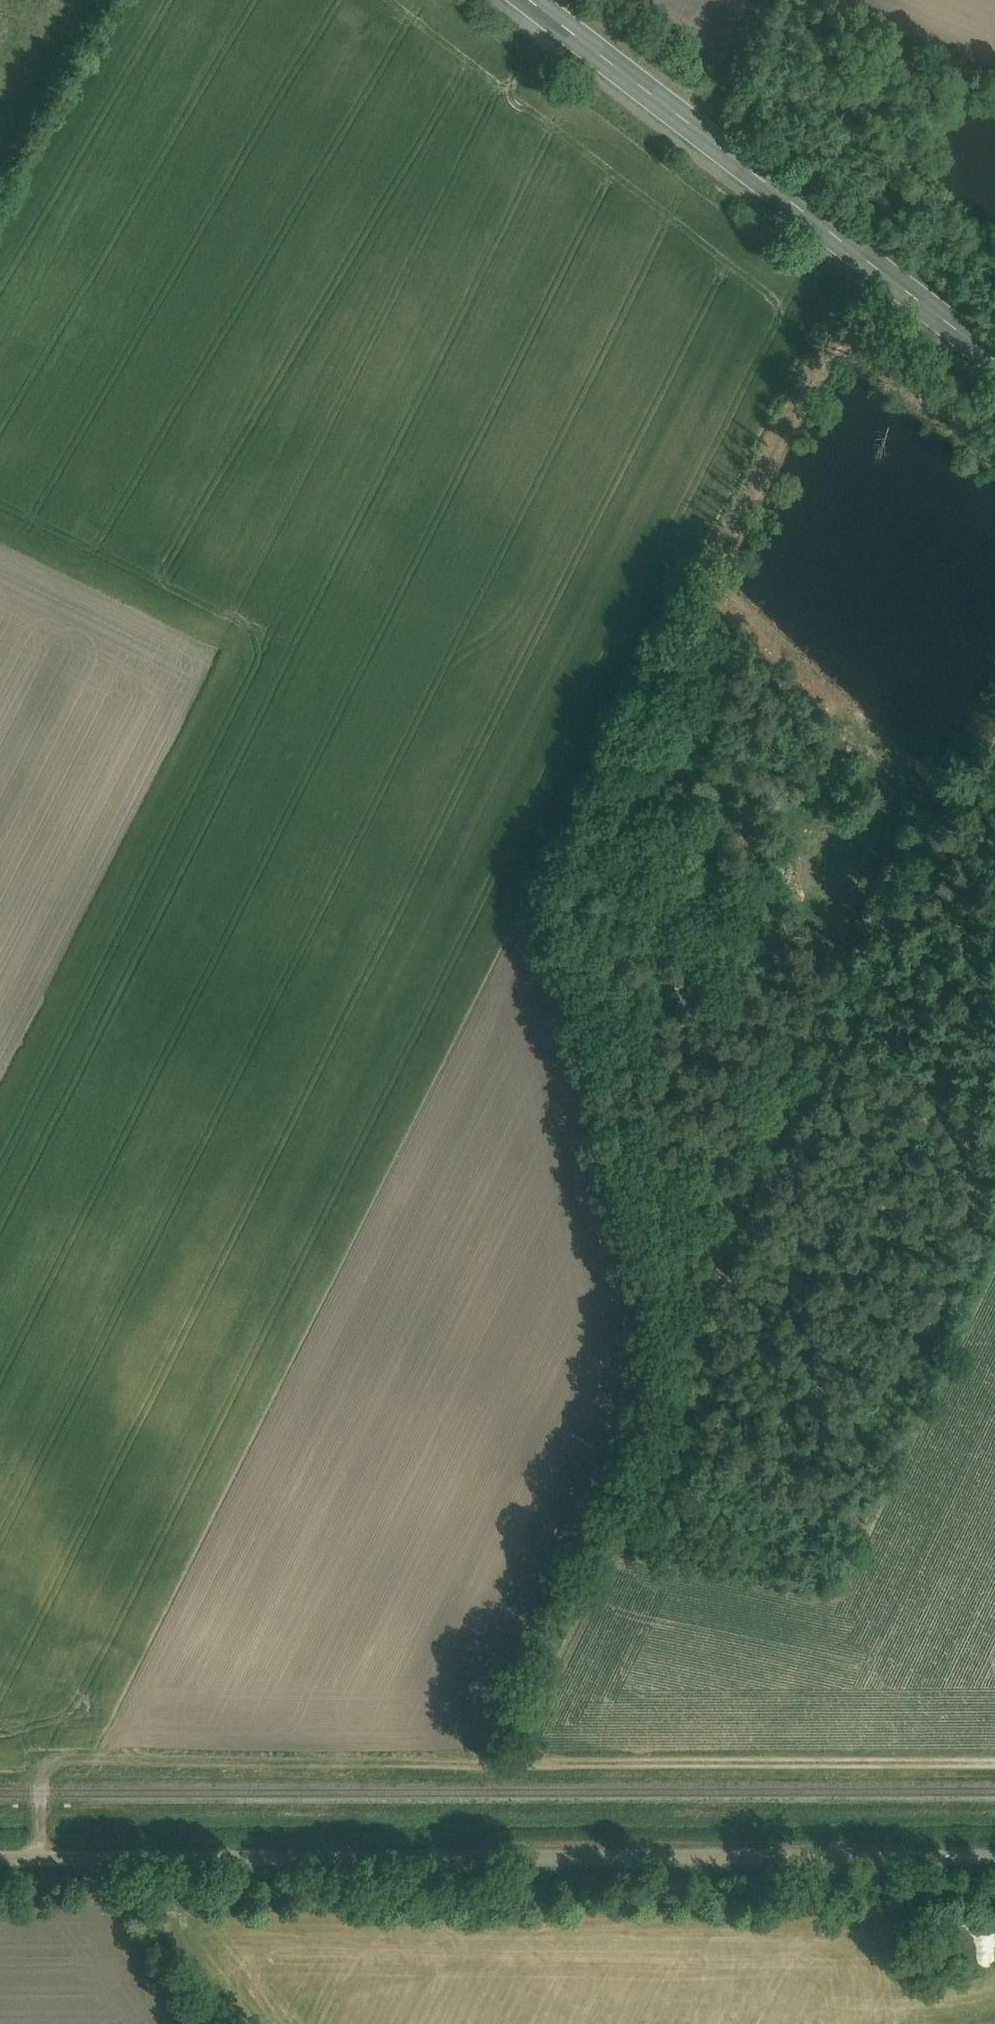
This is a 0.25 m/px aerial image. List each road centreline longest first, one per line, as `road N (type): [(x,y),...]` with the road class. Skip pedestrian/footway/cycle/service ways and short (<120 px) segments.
road 1 (unclassified): [(0,1858),(994,1848)]
road 2 (primary): [(994,358),(530,0)]

